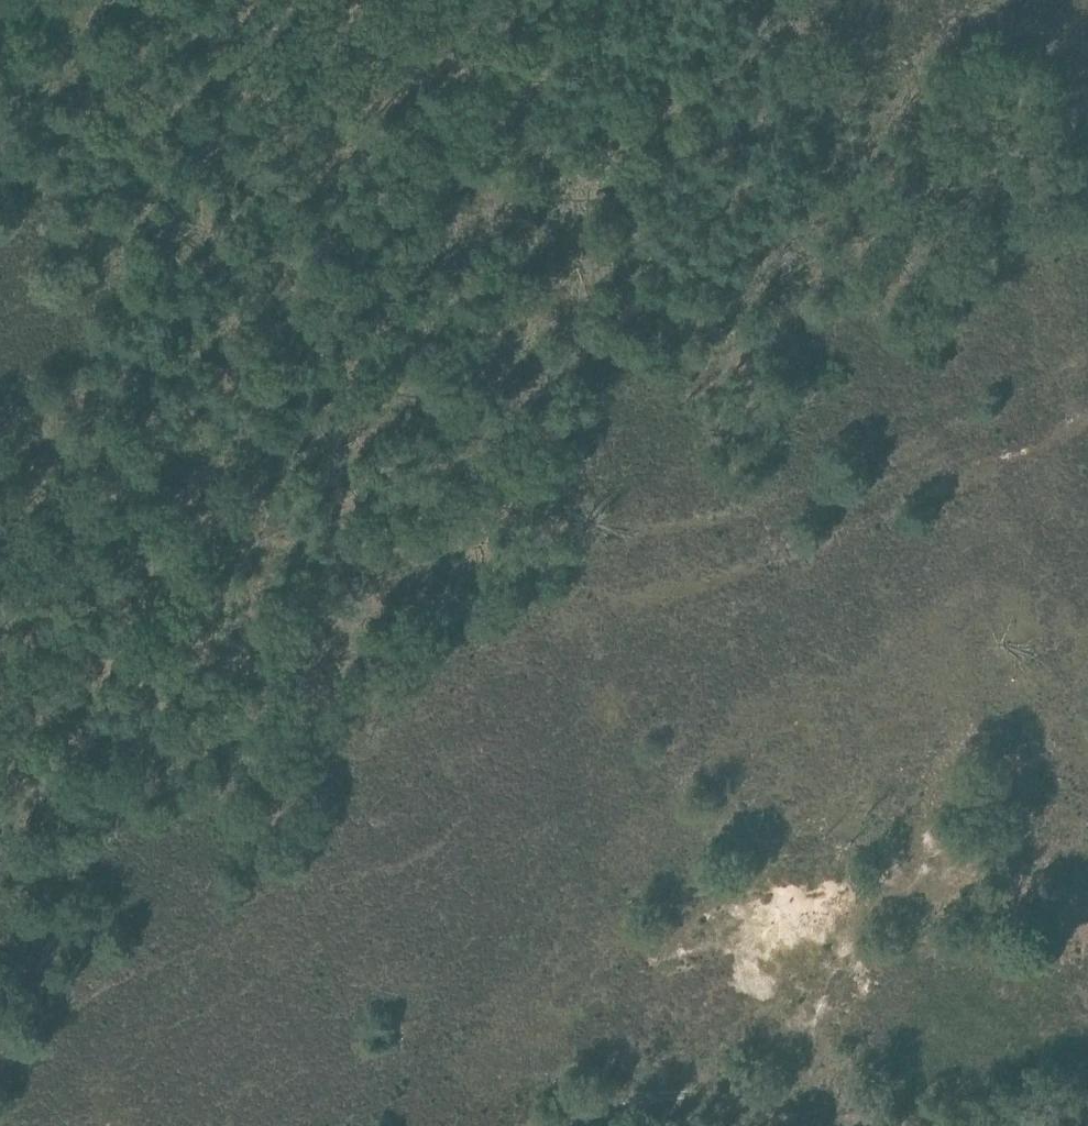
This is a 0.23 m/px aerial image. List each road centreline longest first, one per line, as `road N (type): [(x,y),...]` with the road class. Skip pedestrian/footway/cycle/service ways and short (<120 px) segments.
road 1 (track): [(574,1125),(619,1101),(690,1092),(815,1125)]

